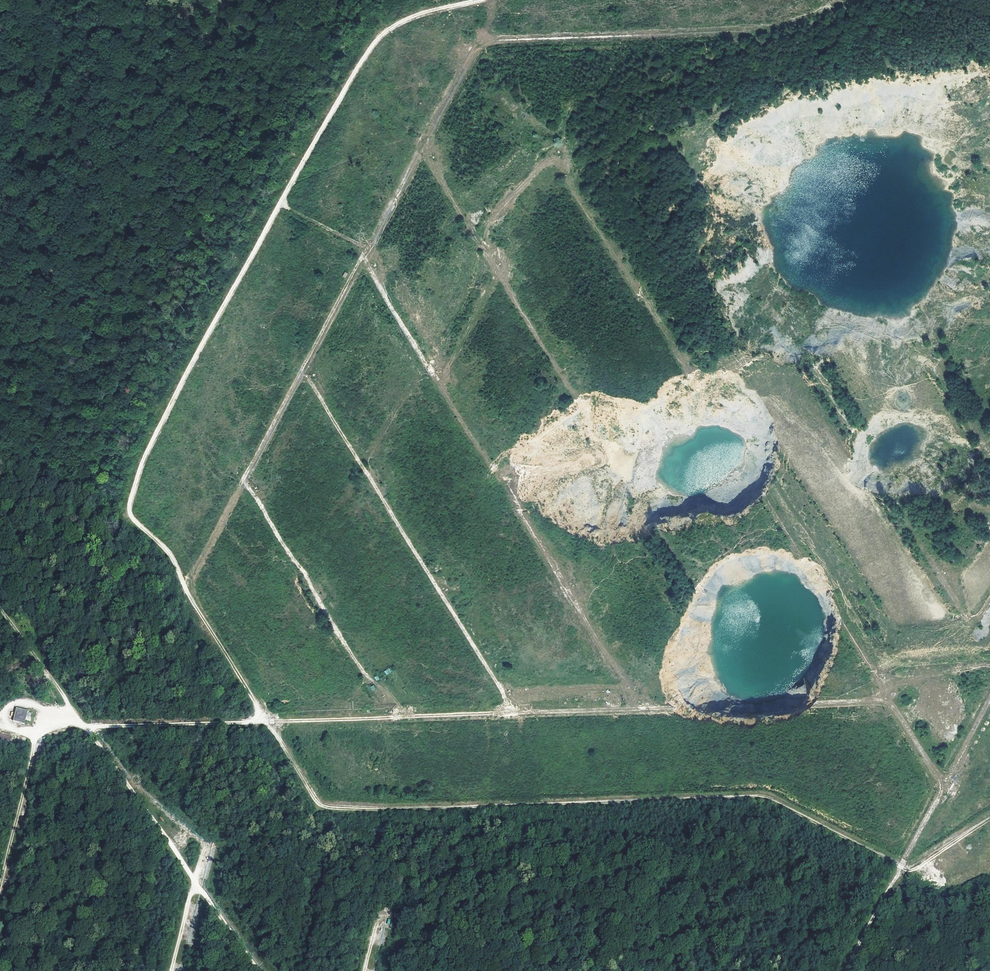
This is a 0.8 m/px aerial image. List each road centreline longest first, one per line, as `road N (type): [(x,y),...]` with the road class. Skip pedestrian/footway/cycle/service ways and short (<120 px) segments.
road 1 (track): [(945,784),(886,701),(266,720),(172,554),(128,510),(147,452),(224,303),(384,32),(480,0)]
road 2 (track): [(0,726),(266,720),(317,799),(336,809),(760,789),(901,866),(843,970)]
road 3 (track): [(181,579),(243,482),(482,42),(766,27),(854,0)]
road 4 (track): [(641,709),(363,260)]
road 5 (track): [(257,970),(0,602)]
road 6 (track): [(506,713),(301,373)]
road 7 (track): [(172,970),(207,846),(87,727)]
road 8 (track): [(989,820),(920,868),(901,866),(989,699)]
road 9 (track): [(393,716),(243,482)]
road 10 (track): [(0,873),(33,730)]

